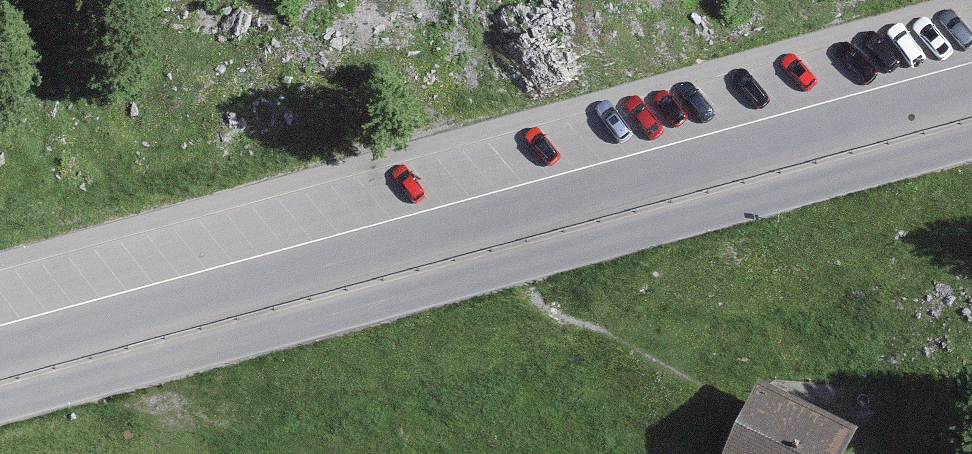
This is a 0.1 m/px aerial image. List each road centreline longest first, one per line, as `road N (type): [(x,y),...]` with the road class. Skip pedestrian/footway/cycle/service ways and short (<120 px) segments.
road 1 (tertiary): [(971,89),(0,359)]
road 2 (tertiary): [(0,403),(971,140)]

